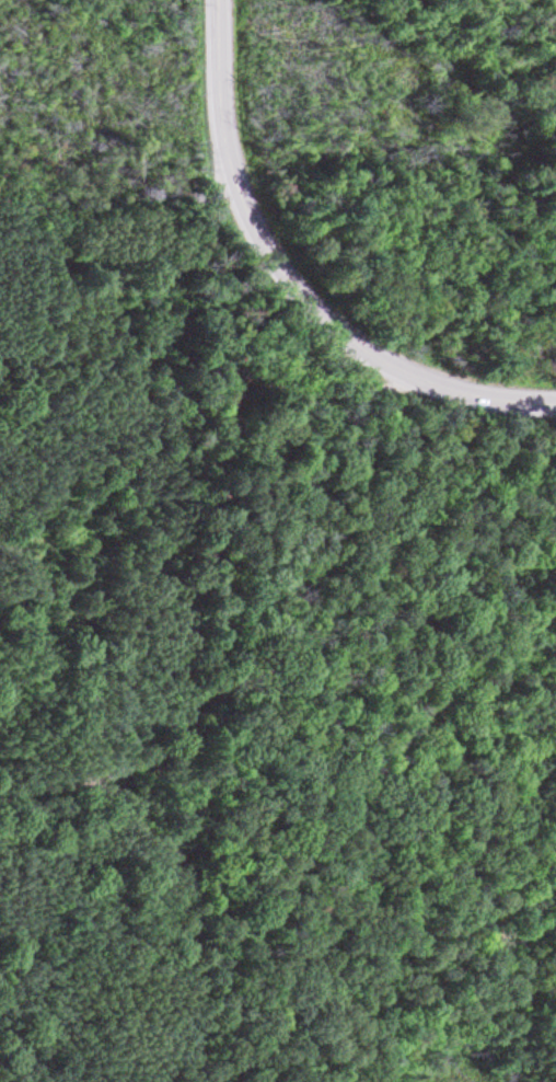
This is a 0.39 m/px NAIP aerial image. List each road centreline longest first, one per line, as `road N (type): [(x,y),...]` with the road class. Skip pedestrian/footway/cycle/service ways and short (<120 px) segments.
road 1 (track): [(223,148),(213,228),(208,641),(209,974),(220,1081)]
road 2 (tertiary): [(217,0),(223,148),(255,237),(300,301),(407,378),(475,399),(555,406)]
road 3 (track): [(209,910),(234,936),(312,981),(555,1049)]
road 4 (track): [(209,910),(104,773),(0,792)]
road 5 (track): [(210,394),(341,398),(407,378)]
road 6 (track): [(104,773),(167,738),(208,641)]

